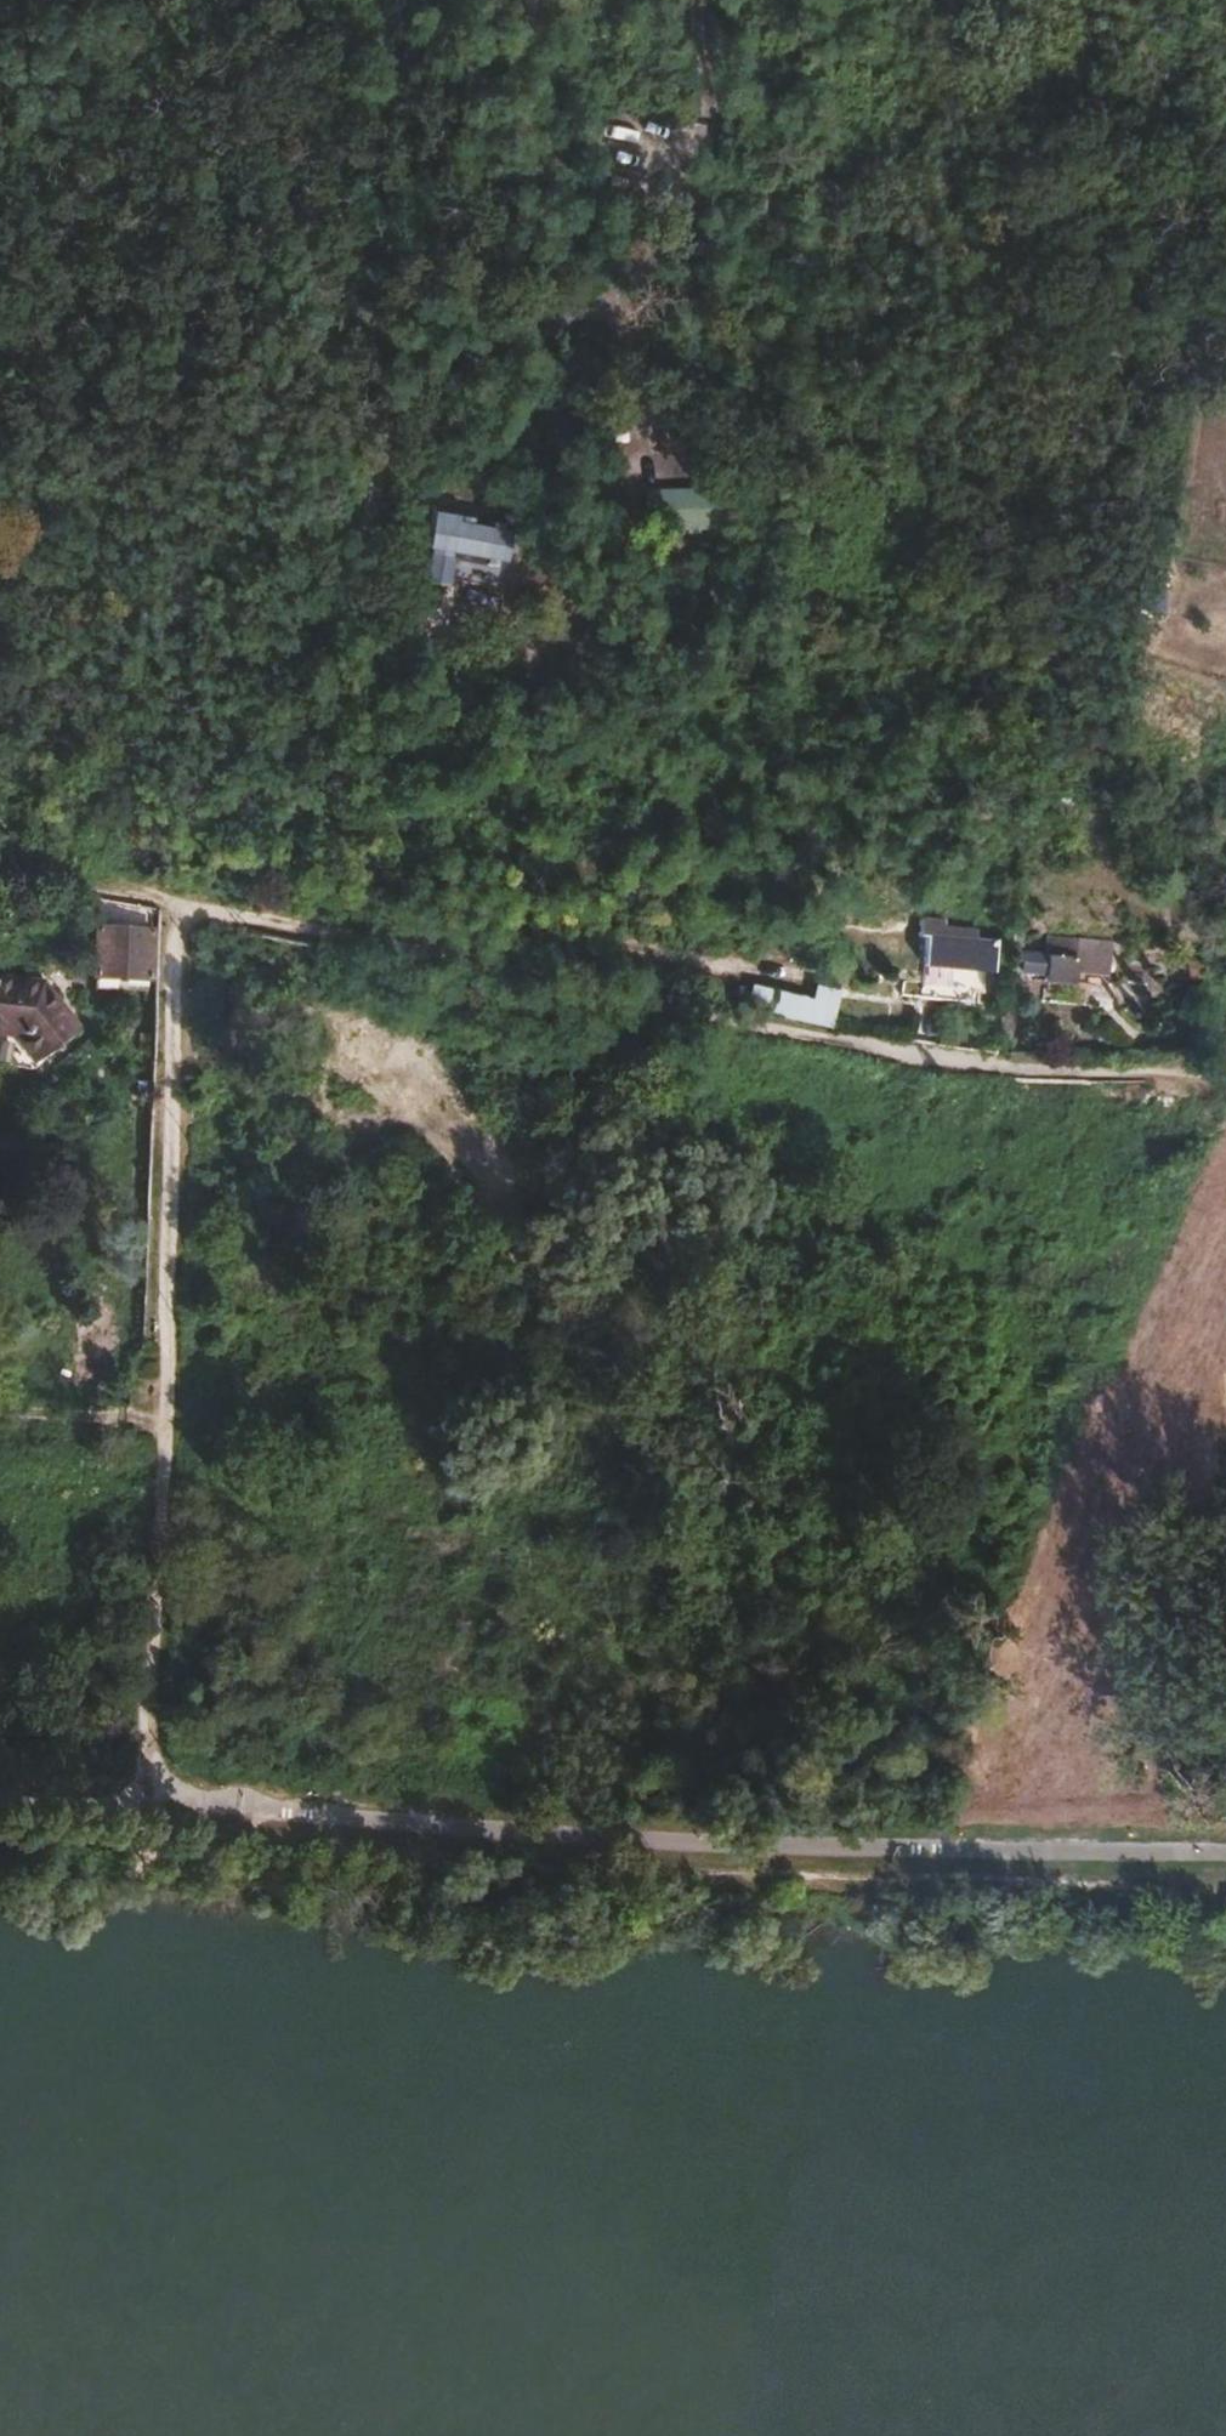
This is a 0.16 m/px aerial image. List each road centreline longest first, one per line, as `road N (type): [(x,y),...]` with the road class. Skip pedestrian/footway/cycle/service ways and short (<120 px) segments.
road 1 (residential): [(0,1785),(149,1795)]

